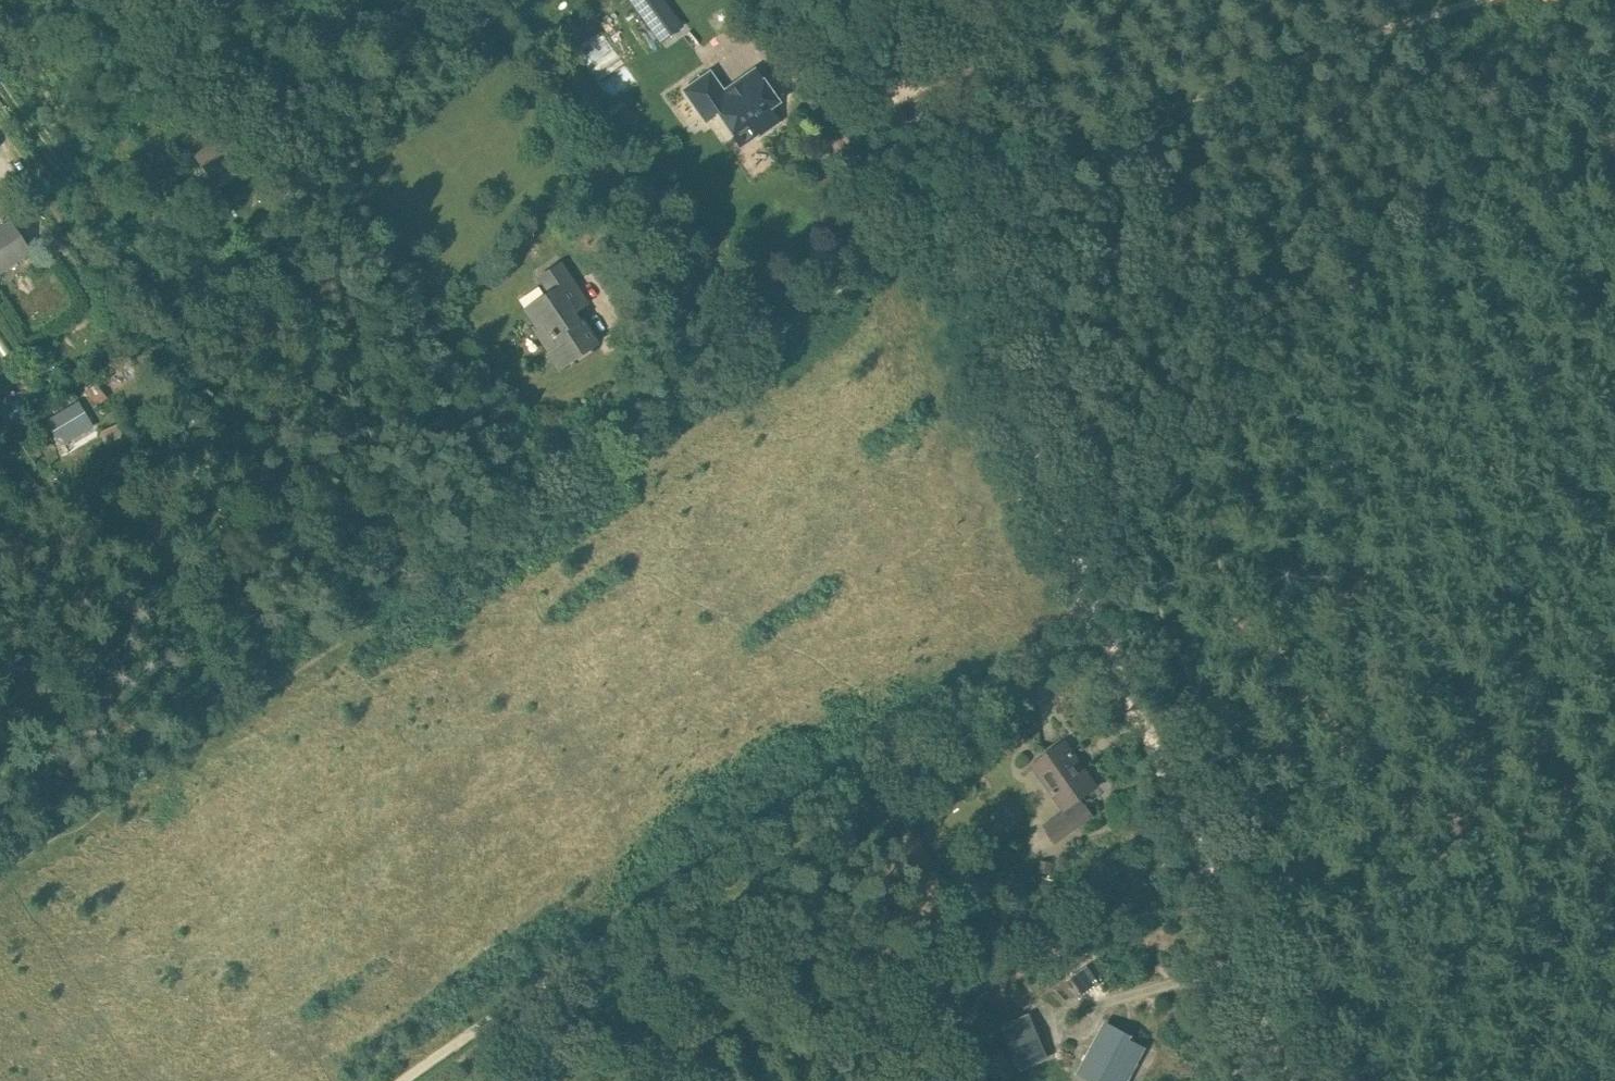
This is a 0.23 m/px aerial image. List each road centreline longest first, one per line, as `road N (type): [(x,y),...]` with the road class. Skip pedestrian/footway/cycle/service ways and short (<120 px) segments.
road 1 (track): [(397,1080),(1095,611)]
road 2 (track): [(1502,0),(1303,56),(1112,133),(987,81),(956,53)]
road 3 (track): [(844,0),(1048,500)]
road 4 (track): [(1294,1080),(1095,611)]
road 5 (track): [(887,104),(956,53),(1008,0)]
road 6 (track): [(1095,611),(1048,500)]

